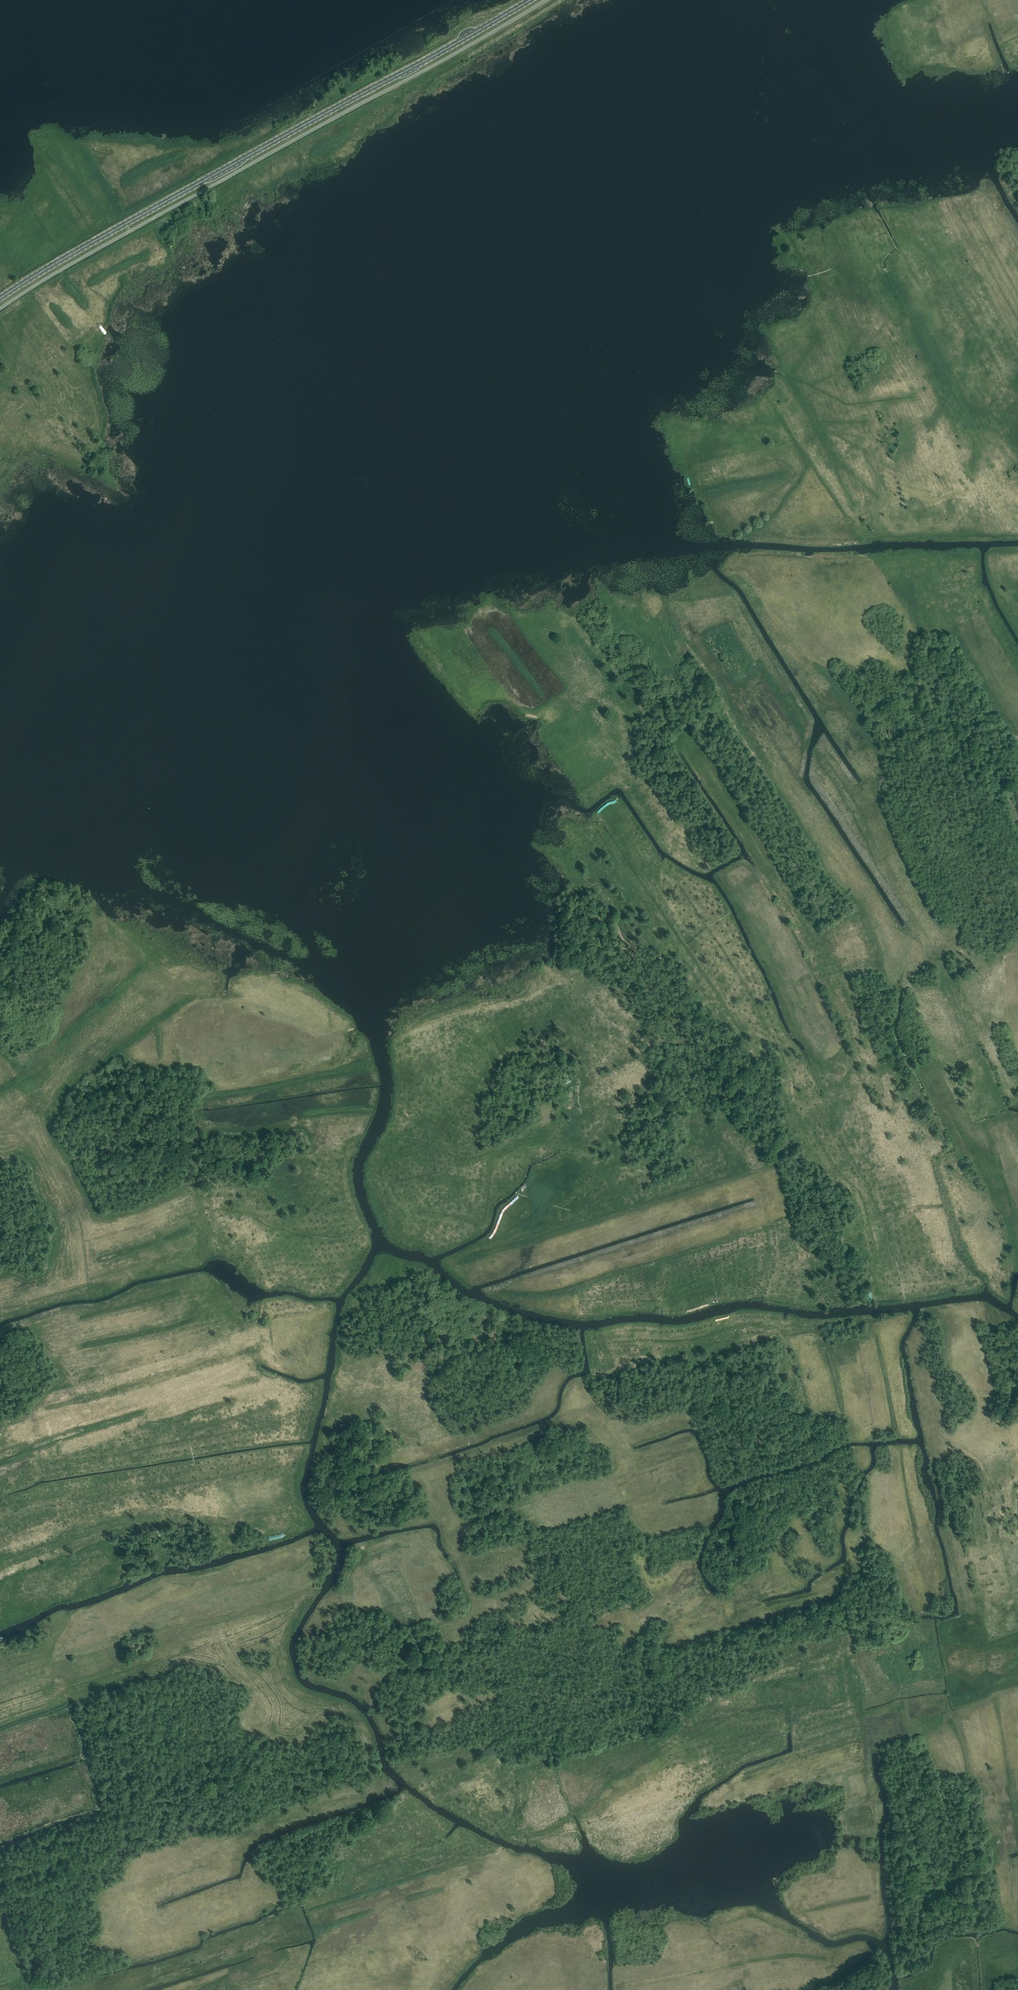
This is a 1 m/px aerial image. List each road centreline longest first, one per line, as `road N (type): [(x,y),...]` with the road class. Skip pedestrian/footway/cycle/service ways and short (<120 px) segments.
road 1 (primary): [(0,298),(529,0)]

